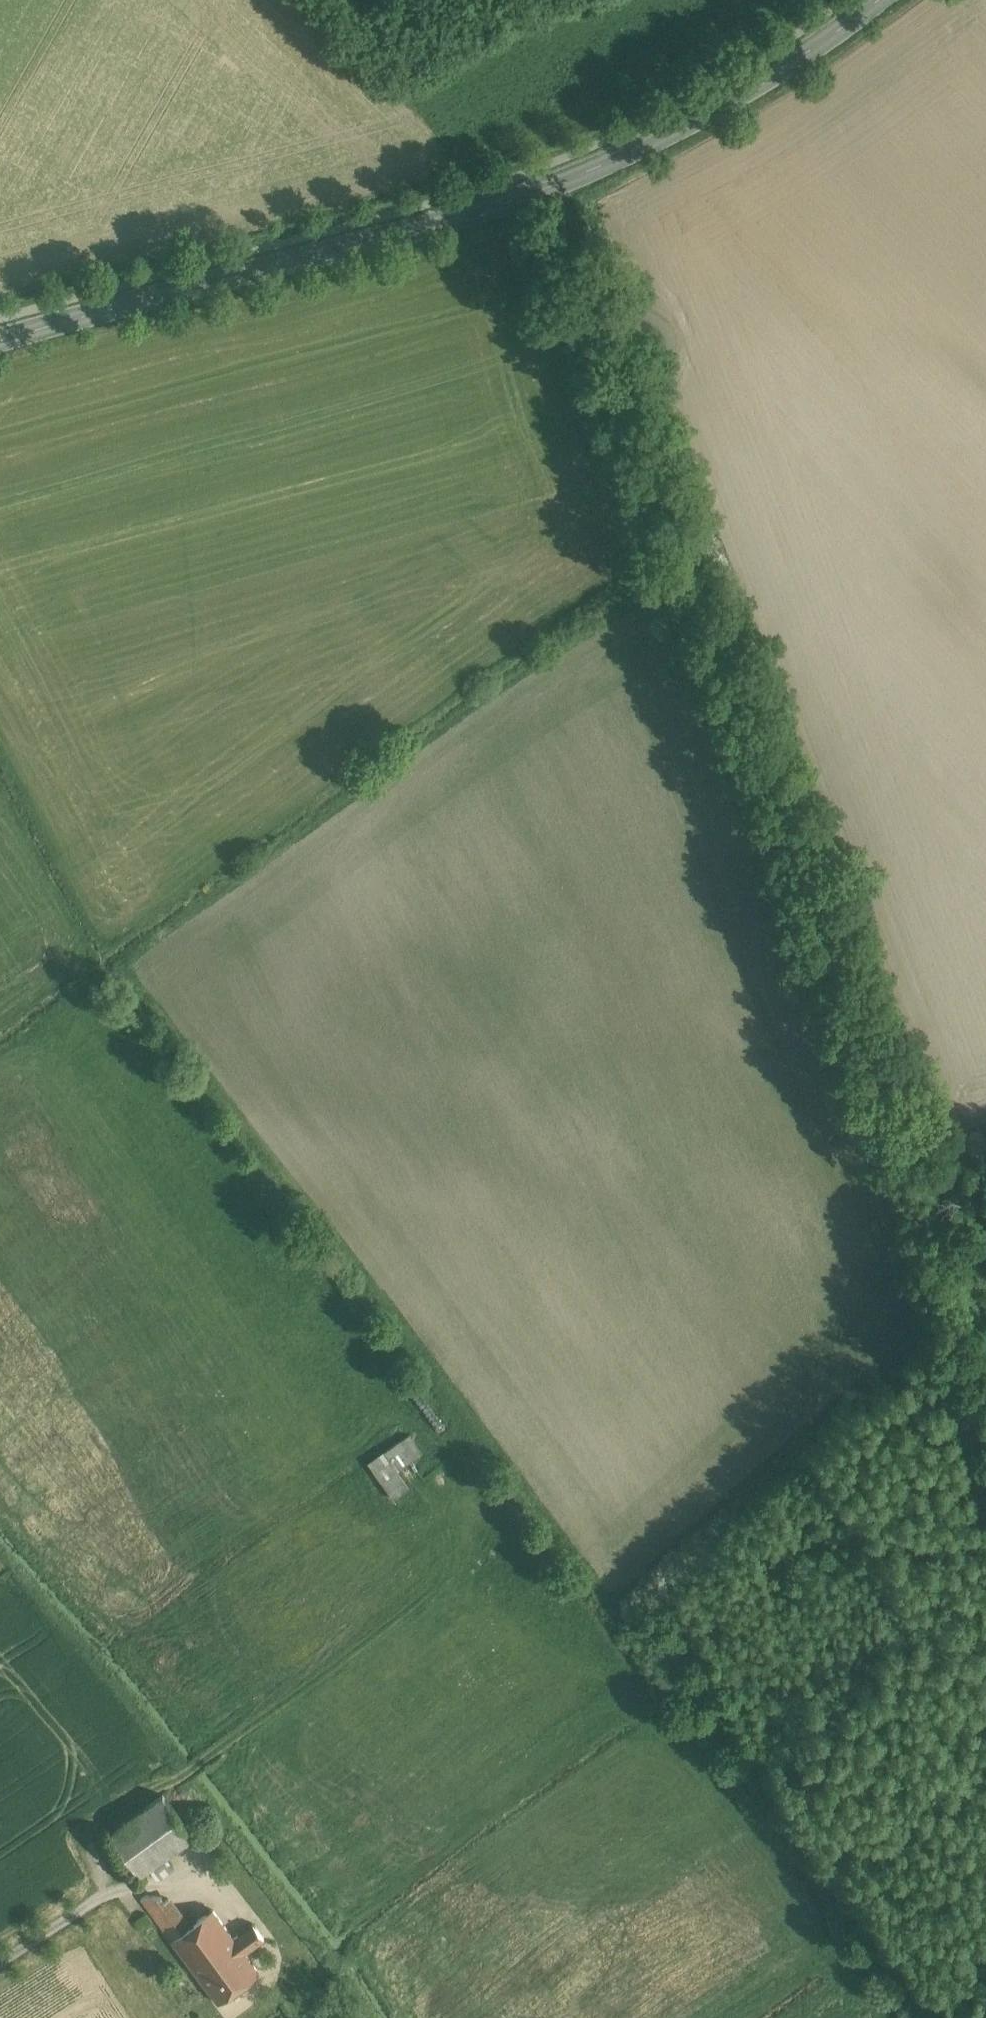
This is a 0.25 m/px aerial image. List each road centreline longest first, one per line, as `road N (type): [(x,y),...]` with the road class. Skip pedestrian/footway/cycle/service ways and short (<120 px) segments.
road 1 (tertiary): [(878,0),(715,111),(554,185),(0,344)]

